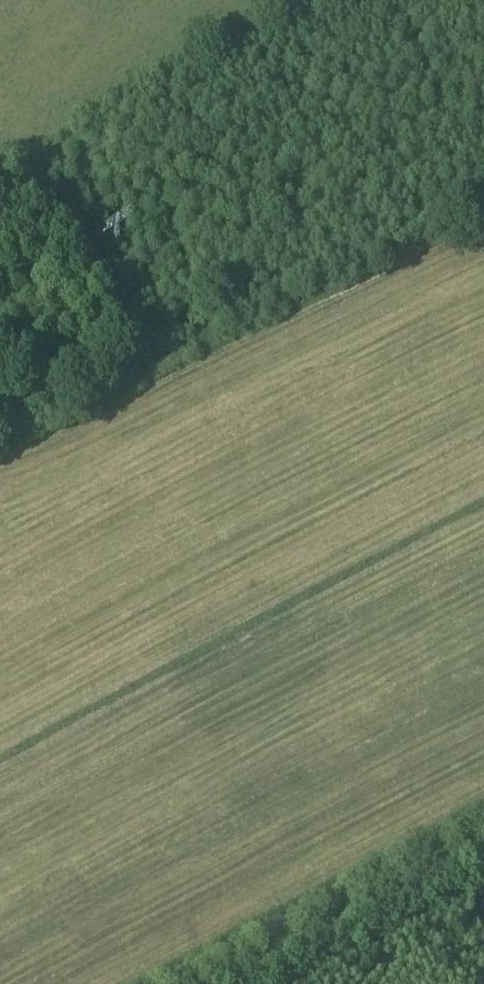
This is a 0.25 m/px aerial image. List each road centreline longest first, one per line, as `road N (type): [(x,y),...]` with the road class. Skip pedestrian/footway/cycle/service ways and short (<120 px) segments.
road 1 (track): [(483,850),(227,983)]

